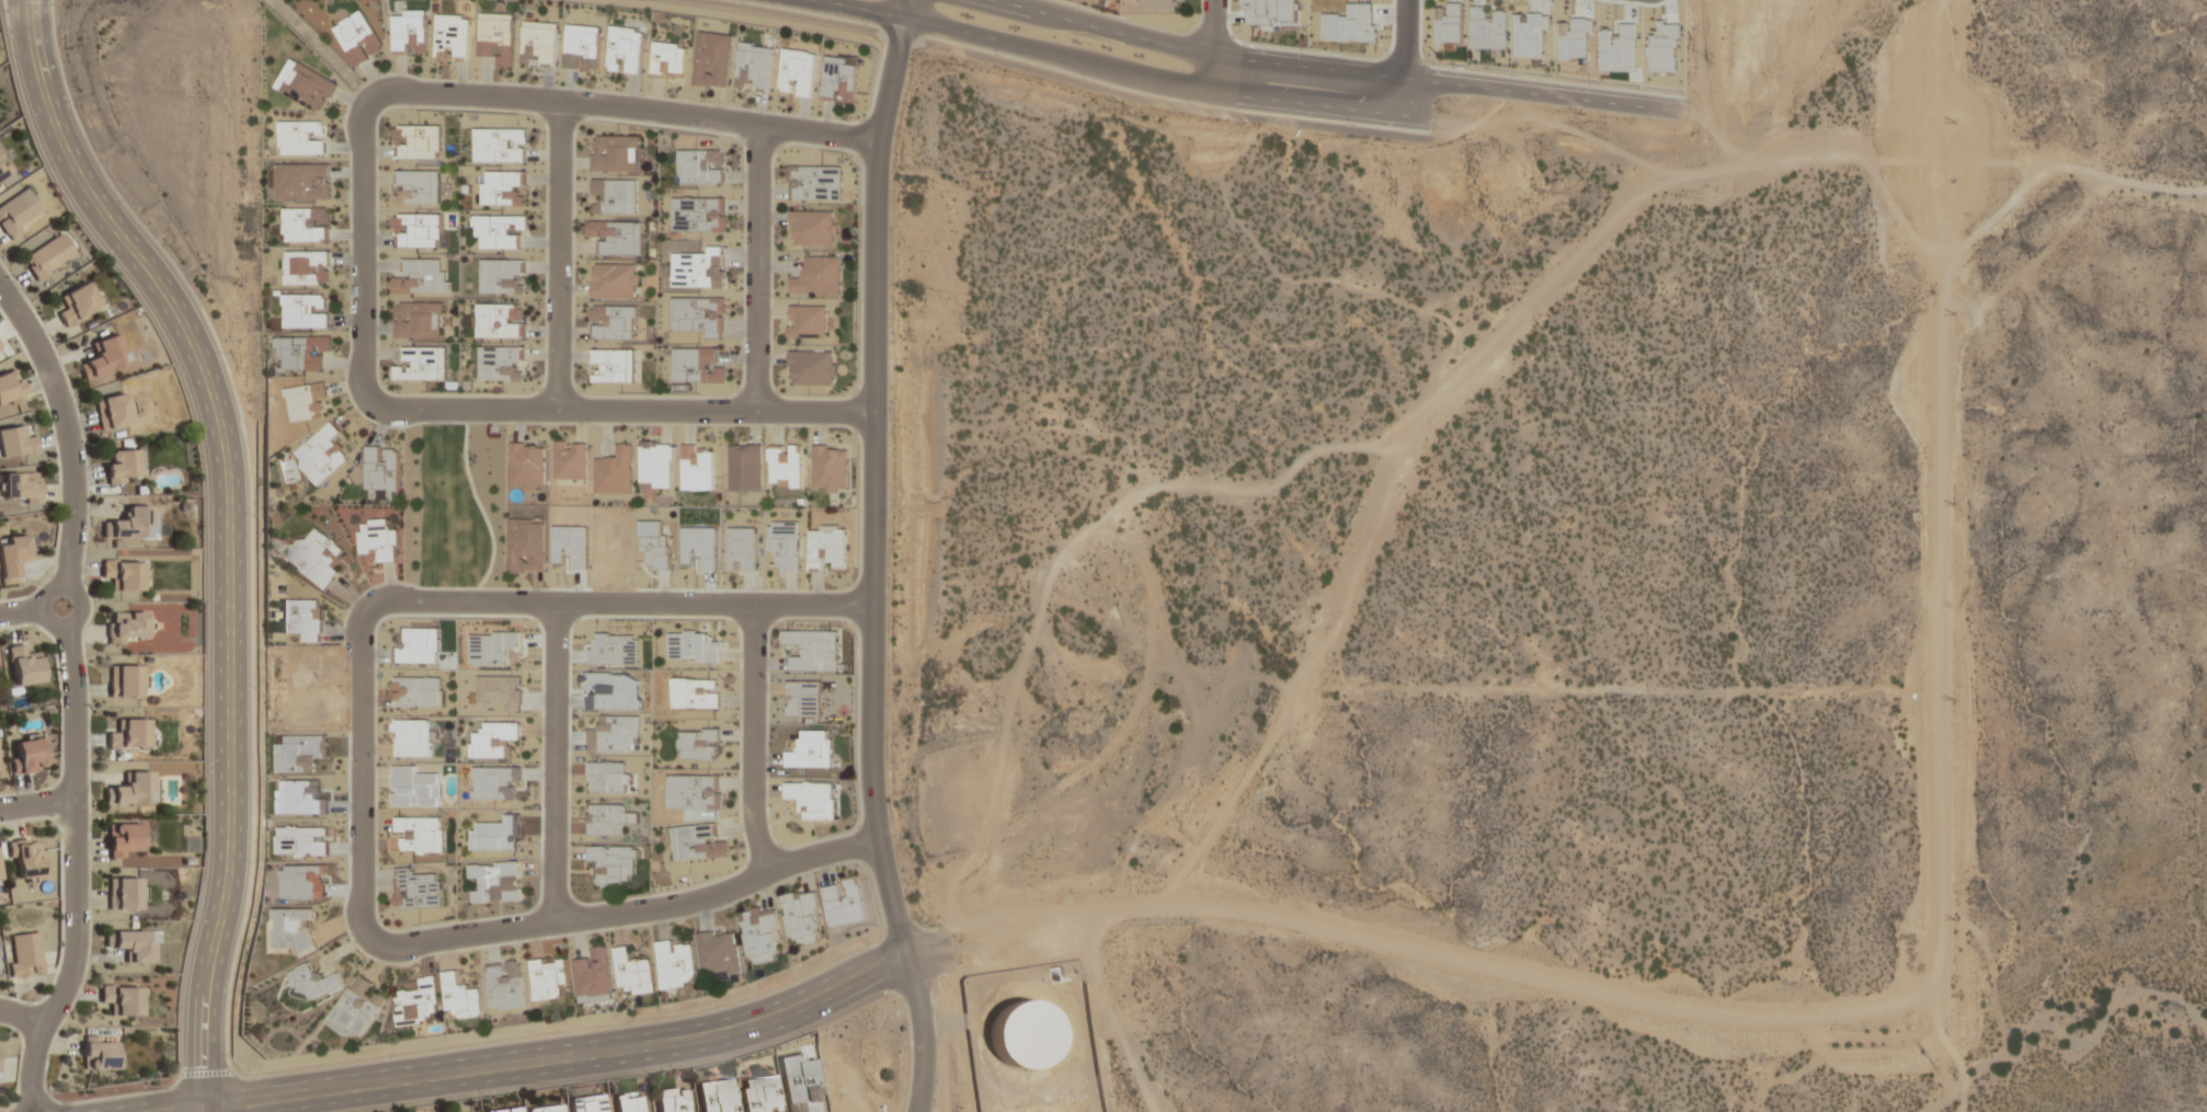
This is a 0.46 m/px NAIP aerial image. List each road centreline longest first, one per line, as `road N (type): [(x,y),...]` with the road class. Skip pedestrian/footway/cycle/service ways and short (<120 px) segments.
road 1 (track): [(2206,192),(2023,162),(1806,142),(1775,158),(1729,159),(1642,180),(1441,387),(1396,450),(1359,564),(1327,586),(1311,649),(1237,798),(1202,849),(1082,941),(941,948)]
road 2 (residential): [(872,604),(379,606),(361,635),(361,901),(373,936),(410,943),(660,907),(830,850),(879,842)]
road 3 (residential): [(879,140),(560,101),(403,92),(369,107),(362,145),(363,366),(368,393),(379,403),(873,412)]
road 4 (residential): [(28,0),(36,68),(61,140),(188,333),(227,461),(230,857),(207,981),(204,1111)]
road 5 (residential): [(908,0),(879,140),(871,749),(879,842),(922,1017),(918,1111)]
road 6 (track): [(1961,1111),(1960,326),(1969,249),(1962,0)]
road 7 (tertiary): [(802,0),(940,24),(1212,91),(1659,145)]
road 8 (track): [(1163,885),(1625,1009),(1838,1024),(1960,989)]
road 9 (tertiary): [(941,948),(704,1036),(172,1111)]
road 10 (tertiary): [(1674,111),(1214,56),(996,0)]
road 11 (residential): [(66,624),(77,977),(36,1044),(34,1111)]
road 12 (residential): [(0,284),(65,410),(72,503),(65,587)]
road 13 (residential): [(553,922),(557,603)]
road 14 (residential): [(560,101),(558,410)]
road 15 (residential): [(758,123),(756,410)]
road 16 (residential): [(769,872),(753,803),(753,604)]

